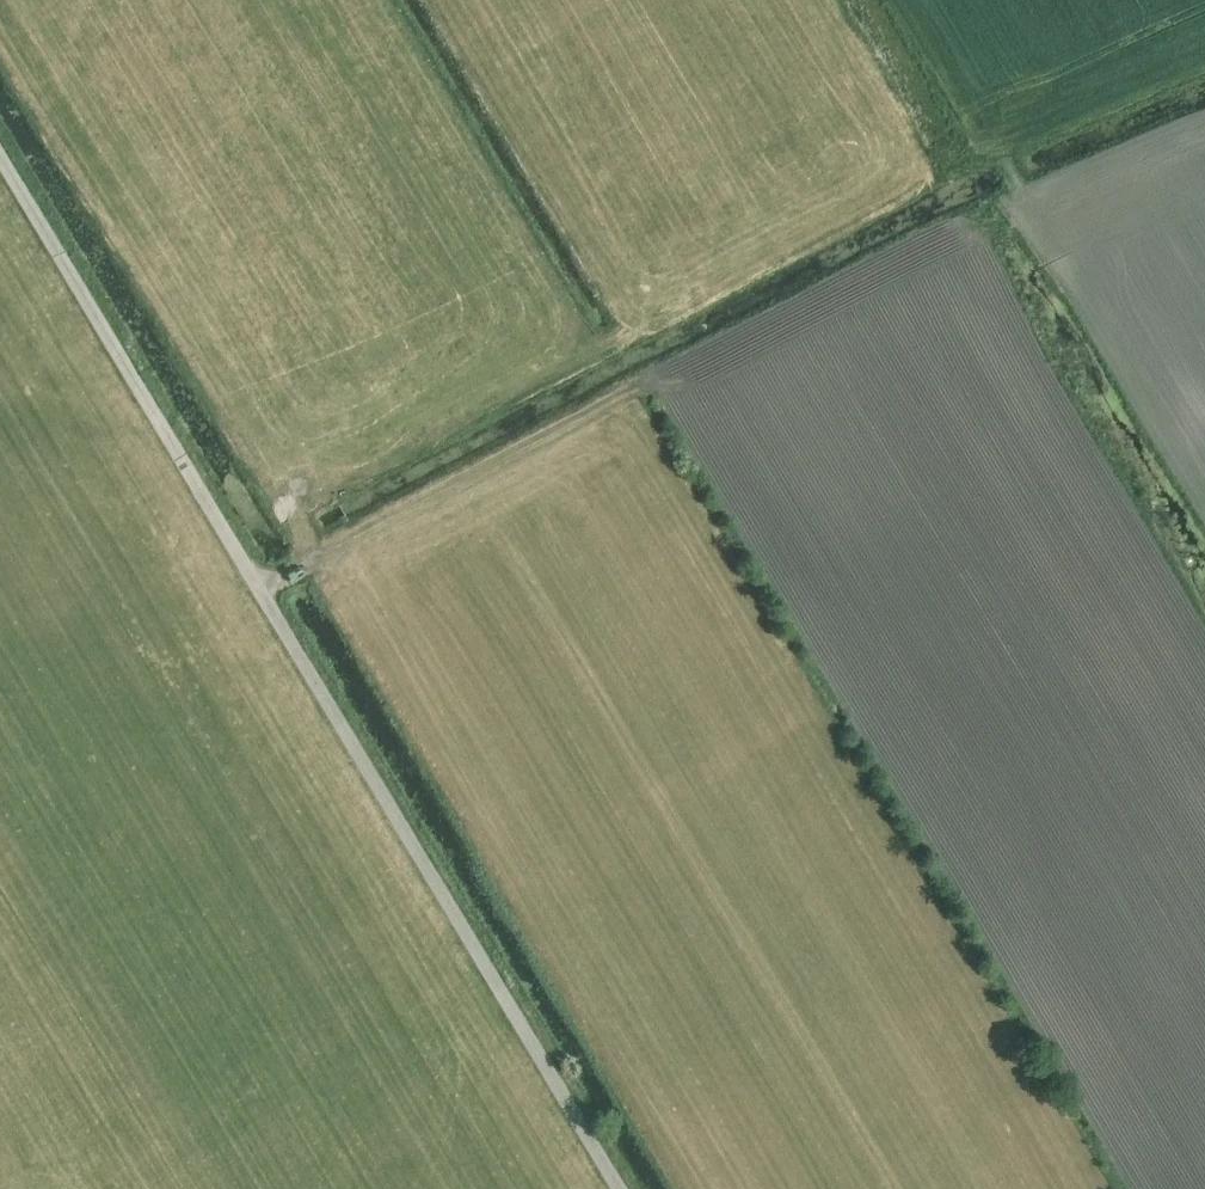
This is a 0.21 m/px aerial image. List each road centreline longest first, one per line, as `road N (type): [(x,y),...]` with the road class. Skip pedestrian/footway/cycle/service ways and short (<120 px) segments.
road 1 (track): [(0,168),(617,1188)]

